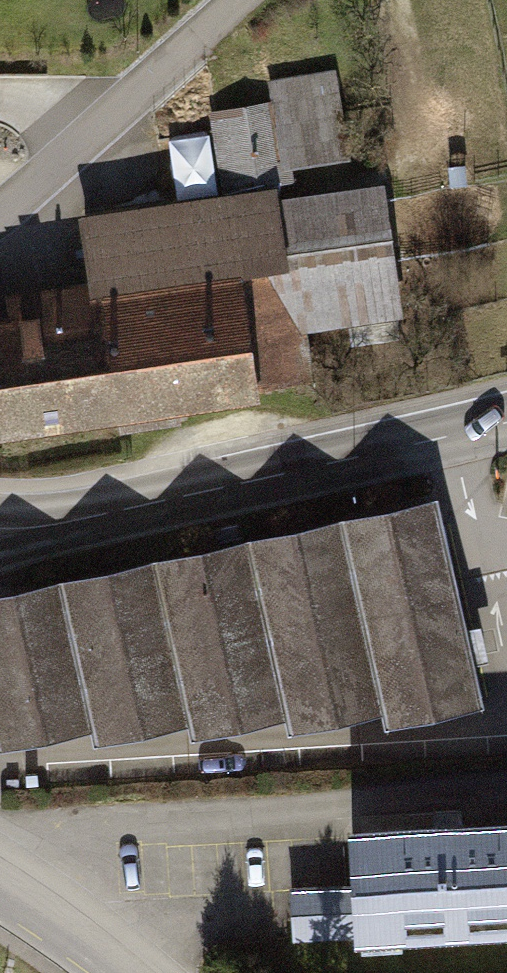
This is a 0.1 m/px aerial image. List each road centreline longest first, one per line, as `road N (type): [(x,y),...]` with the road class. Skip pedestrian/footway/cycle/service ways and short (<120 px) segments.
road 1 (tertiary): [(0,532),(506,420)]
road 2 (residential): [(240,0),(0,215)]
road 3 (unclassified): [(131,972),(0,881)]

